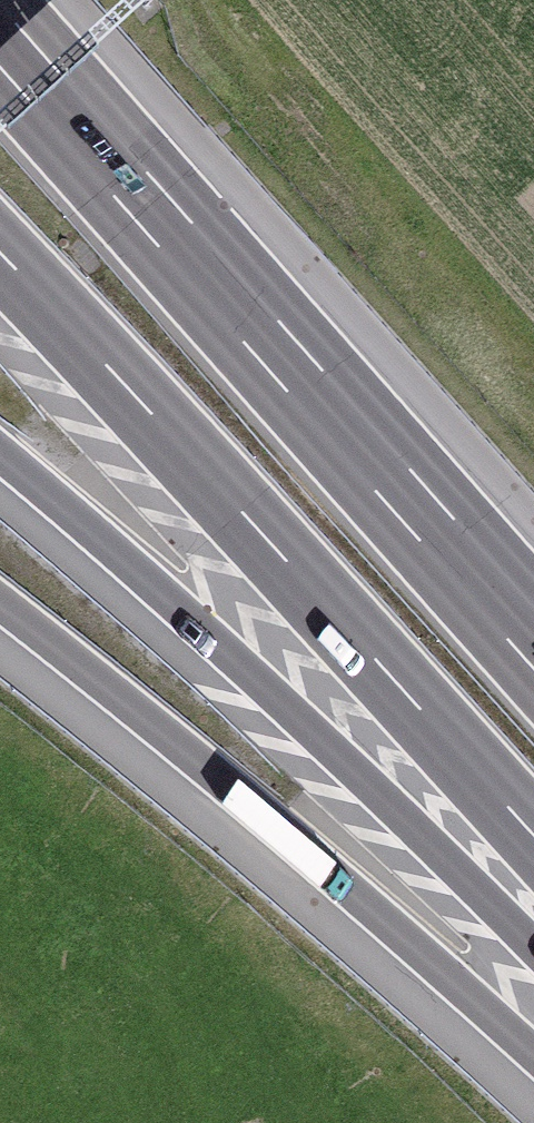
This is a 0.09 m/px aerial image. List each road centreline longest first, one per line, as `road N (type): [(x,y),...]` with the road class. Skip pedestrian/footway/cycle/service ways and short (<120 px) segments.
road 1 (motorway): [(533,636),(0,36)]
road 2 (motorway): [(0,255),(533,844)]
road 3 (motorway): [(0,458),(239,665),(533,946)]
road 4 (motorway): [(0,603),(298,847),(533,1055)]

